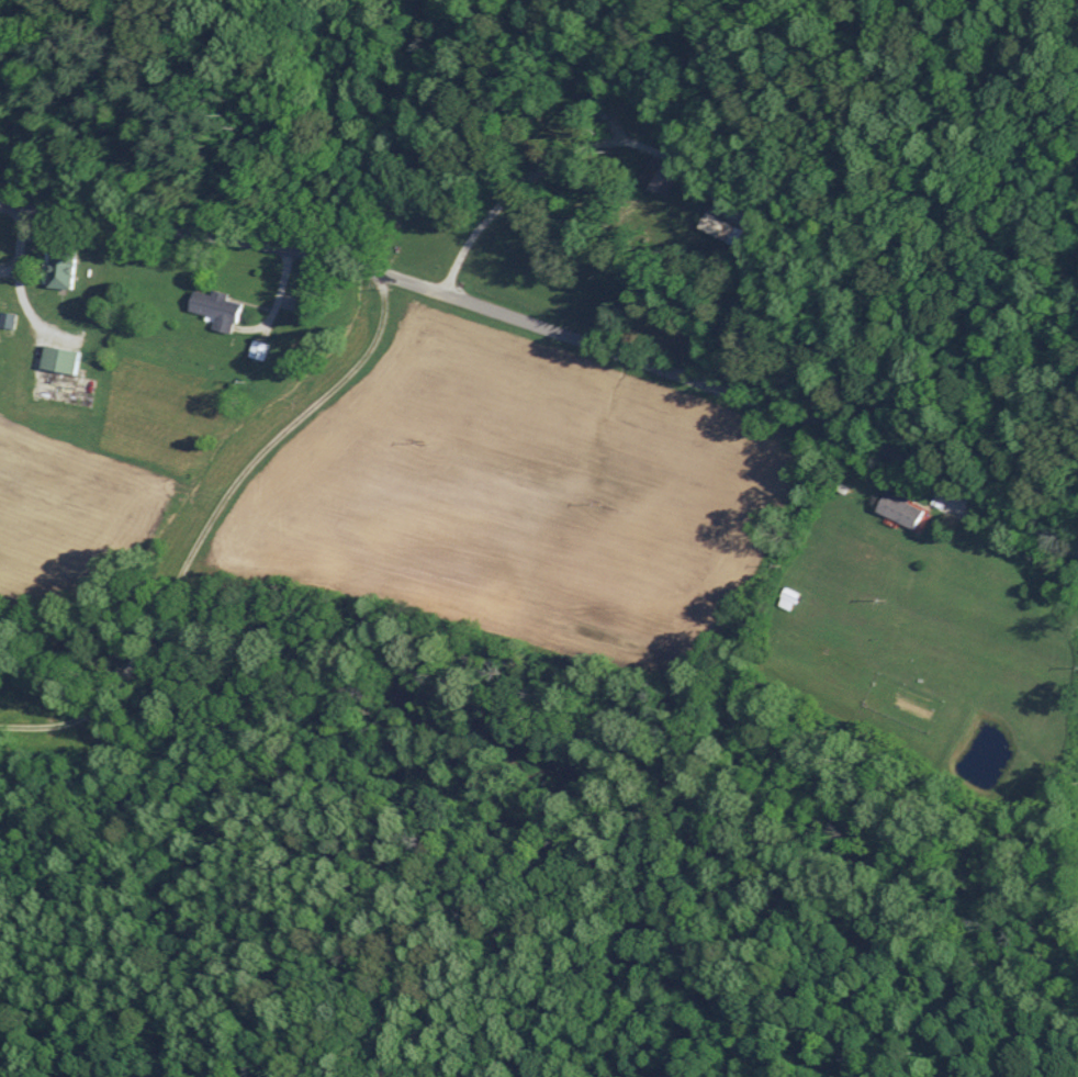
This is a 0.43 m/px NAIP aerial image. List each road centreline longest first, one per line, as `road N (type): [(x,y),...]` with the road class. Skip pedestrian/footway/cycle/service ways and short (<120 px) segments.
road 1 (residential): [(0,207),(250,243),(504,315),(760,404),(984,500),(1077,553)]

